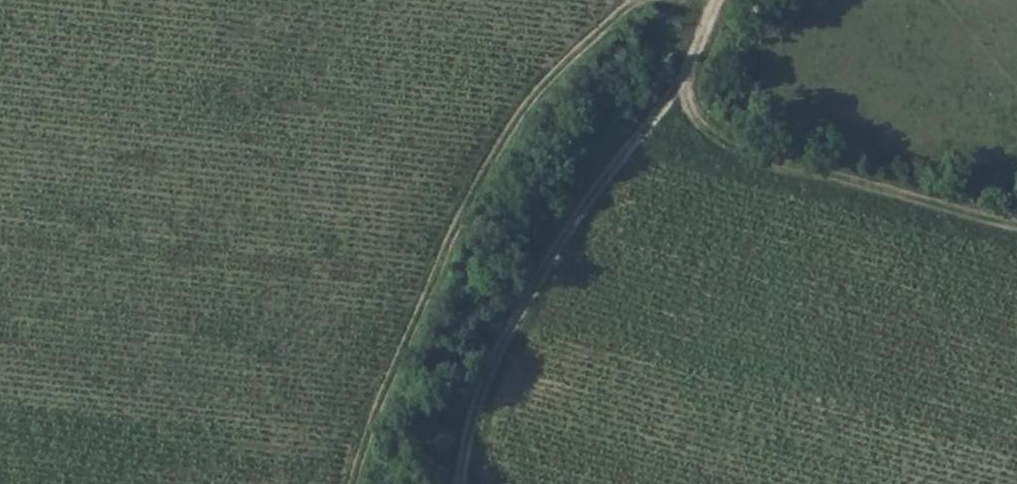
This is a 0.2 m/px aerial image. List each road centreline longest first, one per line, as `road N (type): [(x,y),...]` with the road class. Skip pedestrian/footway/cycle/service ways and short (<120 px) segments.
road 1 (track): [(355,483),(374,410),(475,193),(600,30),(646,0)]
road 2 (track): [(703,41),(556,251),(485,402),(465,483)]
road 3 (track): [(1016,223),(751,158),(694,113)]

